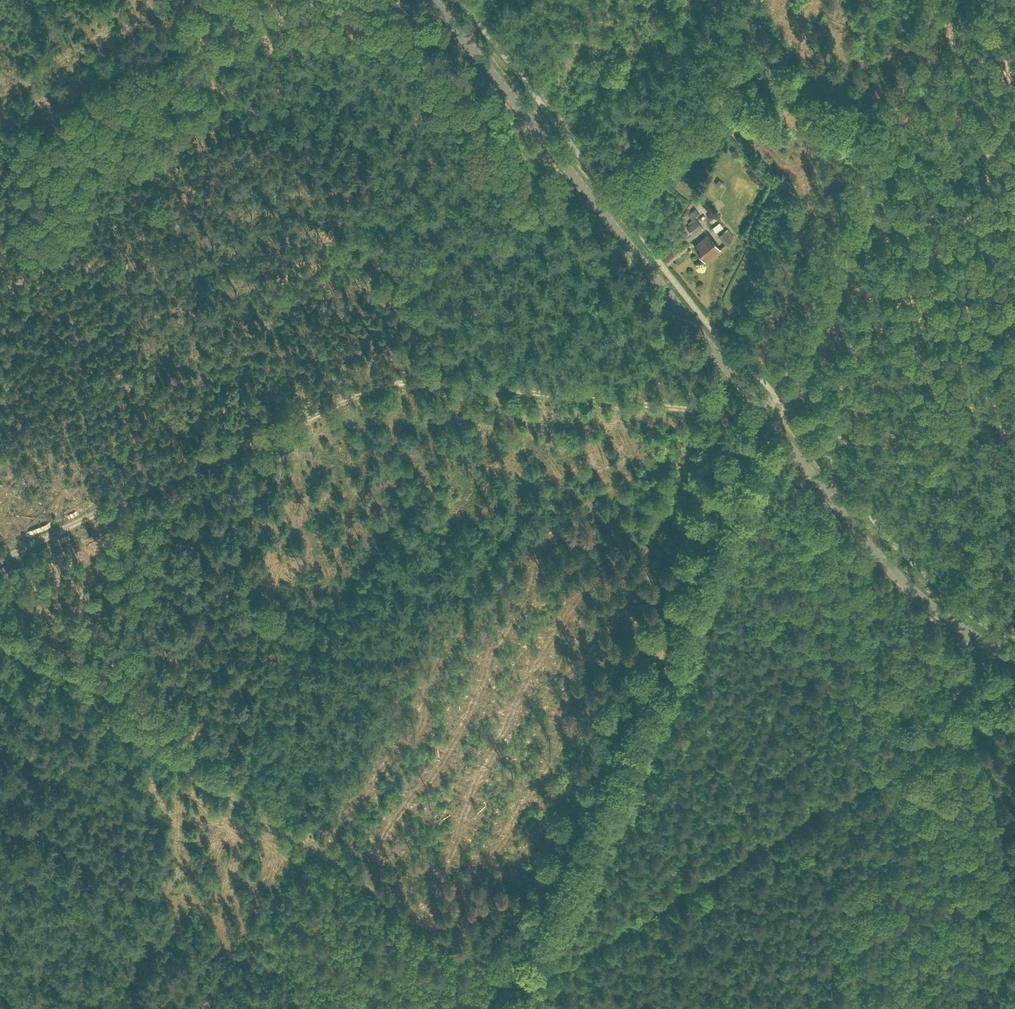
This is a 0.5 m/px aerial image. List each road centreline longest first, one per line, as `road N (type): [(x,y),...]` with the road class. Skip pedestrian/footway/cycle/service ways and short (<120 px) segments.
road 1 (track): [(0,564),(401,379),(764,412)]
road 2 (track): [(501,1008),(769,418)]
road 3 (track): [(0,640),(476,958),(514,981),(533,971)]
road 4 (tertiary): [(764,412),(435,0)]
road 5 (track): [(933,742),(533,971)]
road 6 (unclassified): [(764,412),(935,0)]
road 7 (tertiary): [(1014,656),(943,615),(764,412)]

